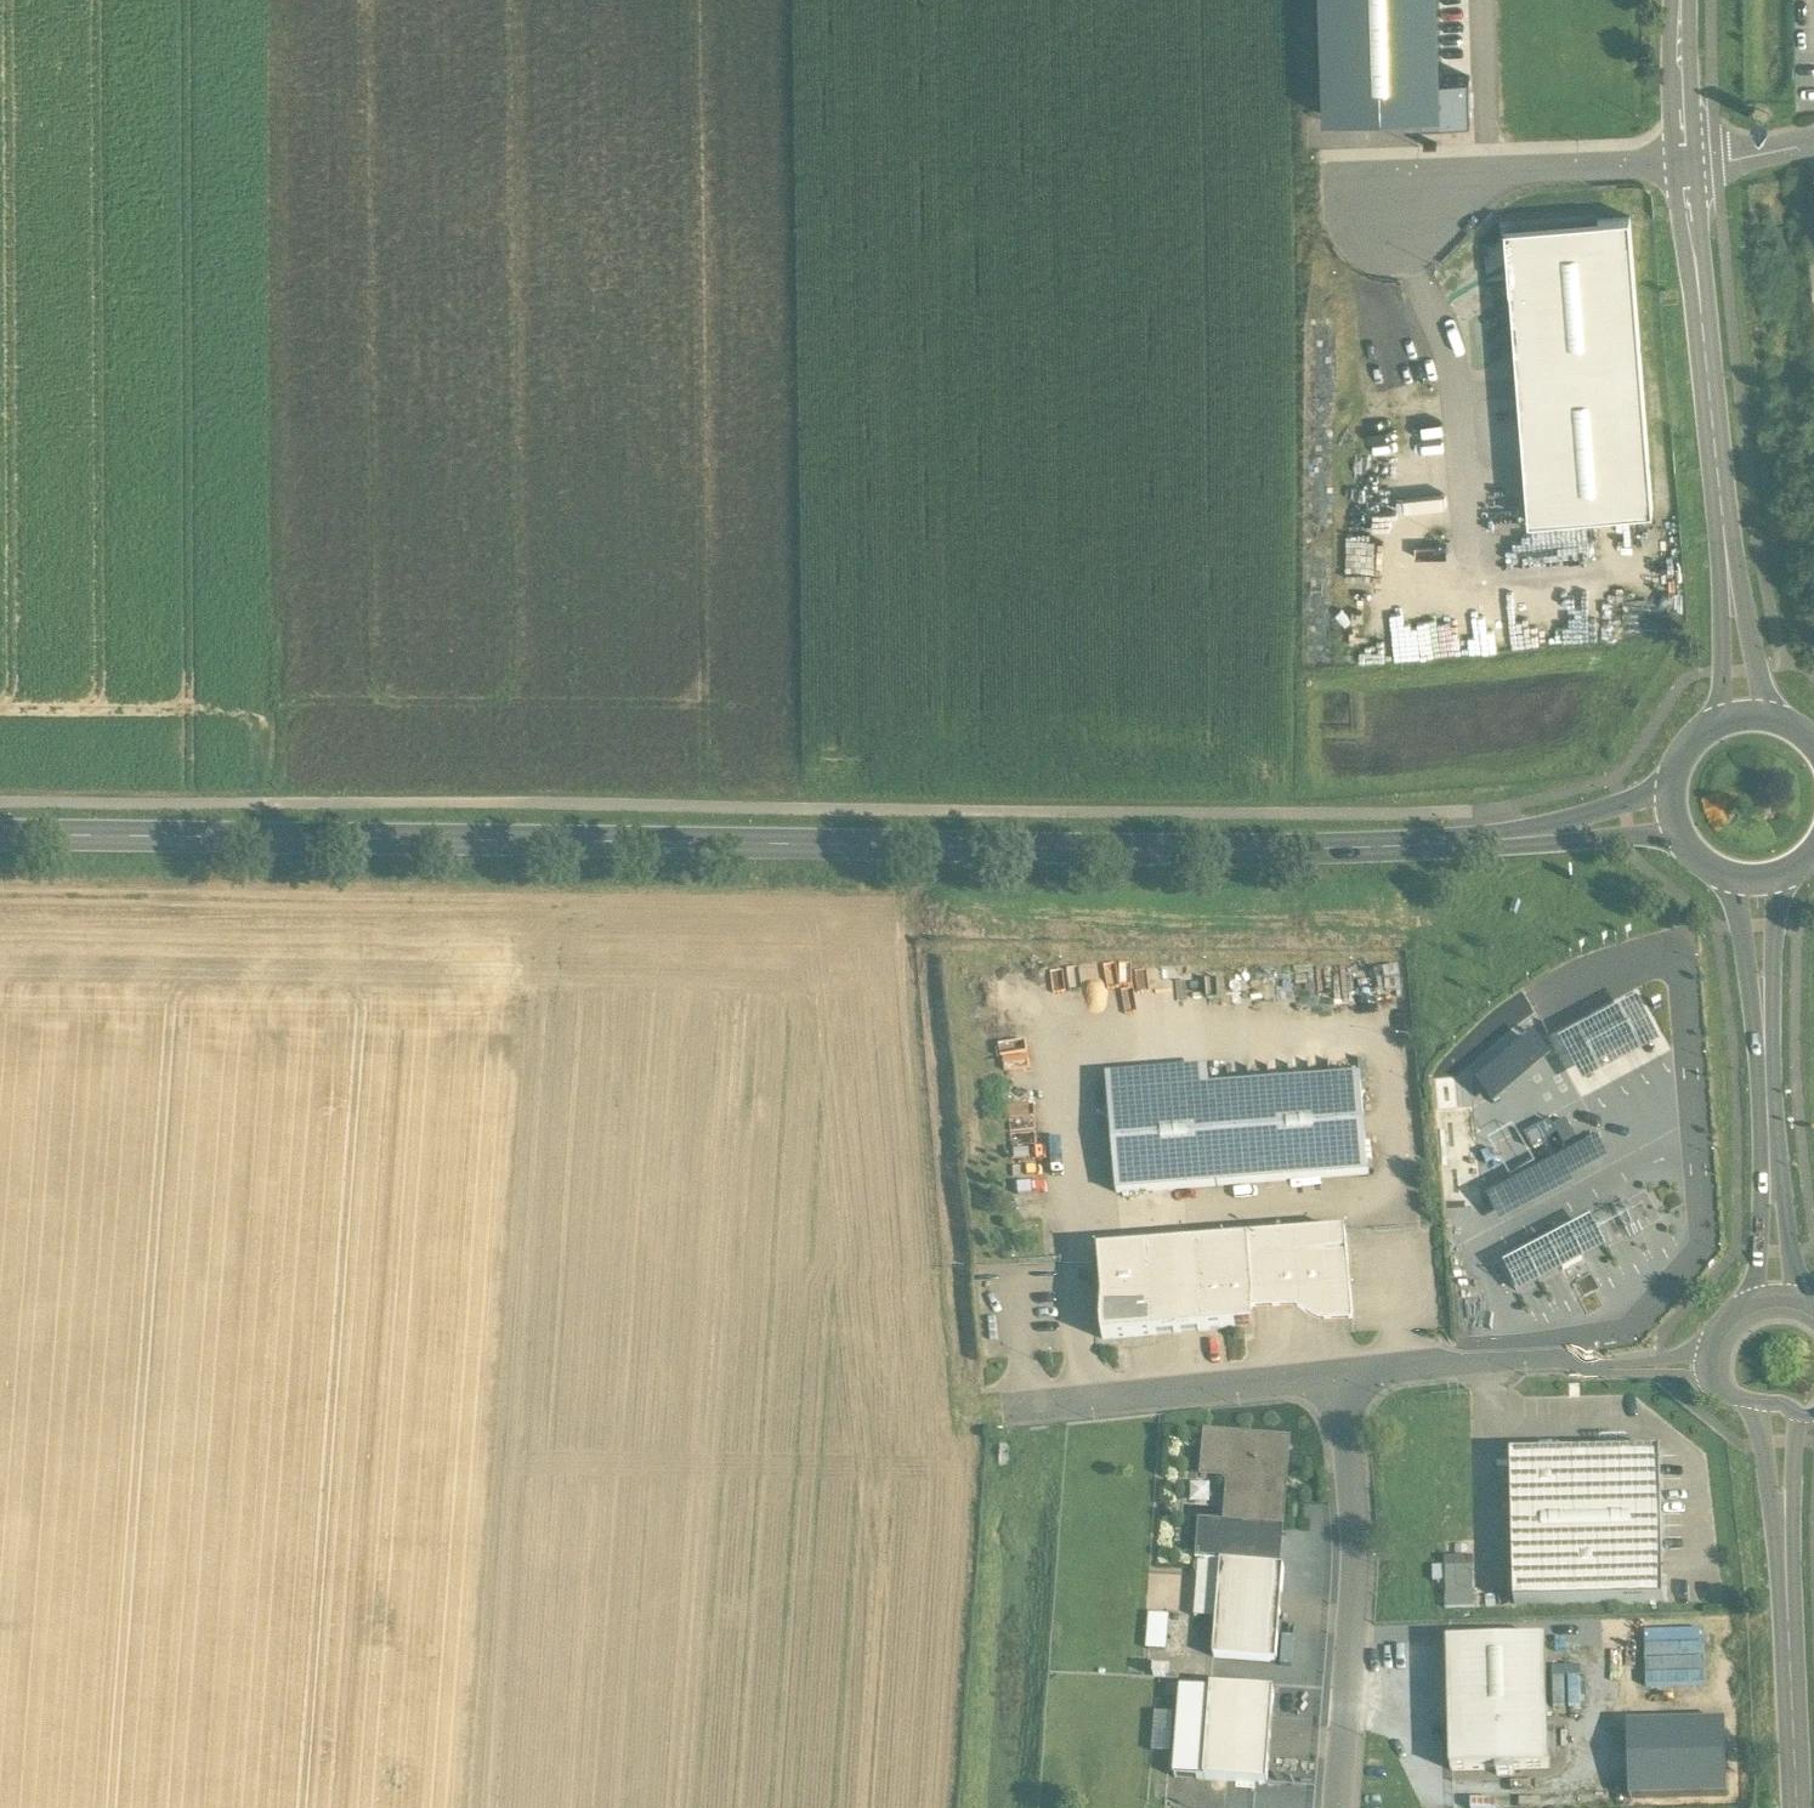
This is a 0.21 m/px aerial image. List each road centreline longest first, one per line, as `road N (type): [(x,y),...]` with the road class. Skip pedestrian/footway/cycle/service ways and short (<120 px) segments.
road 1 (secondary): [(1542,836),(1326,849),(1127,850),(0,837)]
road 2 (secondary): [(1728,569),(1683,163)]
road 3 (residential): [(1347,1414),(1359,1556),(1346,1807)]
road 4 (residential): [(1347,1414),(1013,1444)]
road 5 (residential): [(1394,207),(1472,172),(1683,163)]
road 6 (tertiary): [(1788,1598),(1797,1807)]
road 7 (residential): [(1709,1350),(1526,1395)]
road 8 (residential): [(1526,1395),(1712,1399)]
road 9 (residential): [(1526,1395),(1347,1414)]
road 10 (tertiary): [(1770,1177),(1762,1007)]
road 11 (secondary): [(1683,163),(1676,0)]
road 12 (tertiary): [(1788,1598),(1804,1437)]
road 13 (tertiary): [(1762,1440),(1771,1533),(1788,1598)]
road 14 (secondary): [(1764,713),(1728,569)]
road 15 (secondary): [(1728,569),(1722,717)]
road 16 (secondary): [(1542,836),(1588,841),(1679,834)]
road 17 (secondary): [(1669,785),(1542,836)]
road 18 (tertiary): [(1732,875),(1747,973),(1762,1007)]
road 19 (tertiary): [(1762,1007),(1777,872)]
road 20 (unclassified): [(1813,140),(1683,163)]
road 21 (tertiary): [(1800,1303),(1770,1177)]
road 22 (tertiary): [(1770,1177),(1756,1302)]

